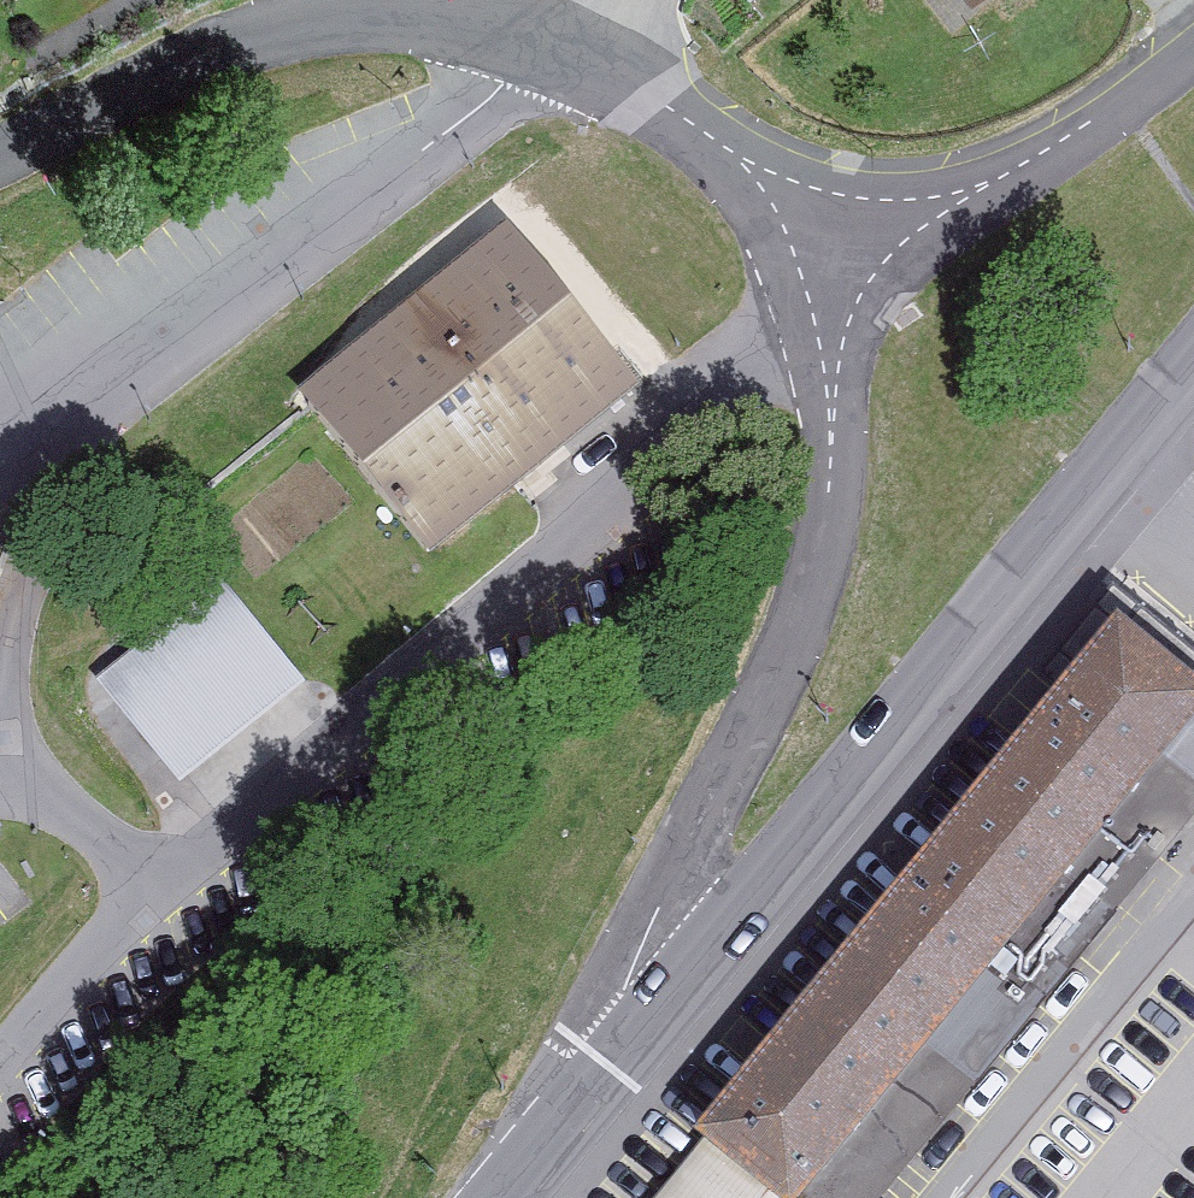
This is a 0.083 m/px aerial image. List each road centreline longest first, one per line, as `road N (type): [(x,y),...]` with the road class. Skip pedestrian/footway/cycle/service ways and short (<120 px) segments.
road 1 (unclassified): [(840,238),(673,408),(606,508),(145,902),(0,1072)]
road 2 (secondary): [(619,1053),(1193,374)]
road 3 (unclassified): [(840,238),(828,510),(789,639),(629,976),(619,1053)]
road 4 (residential): [(1193,54),(980,189),(840,238)]
road 5 (residential): [(356,0),(138,70),(0,142)]
road 6 (residential): [(840,238),(595,57)]
road 7 (residential): [(595,57),(491,13),(400,0)]
road 8 (secondary): [(498,1197),(619,1053)]

